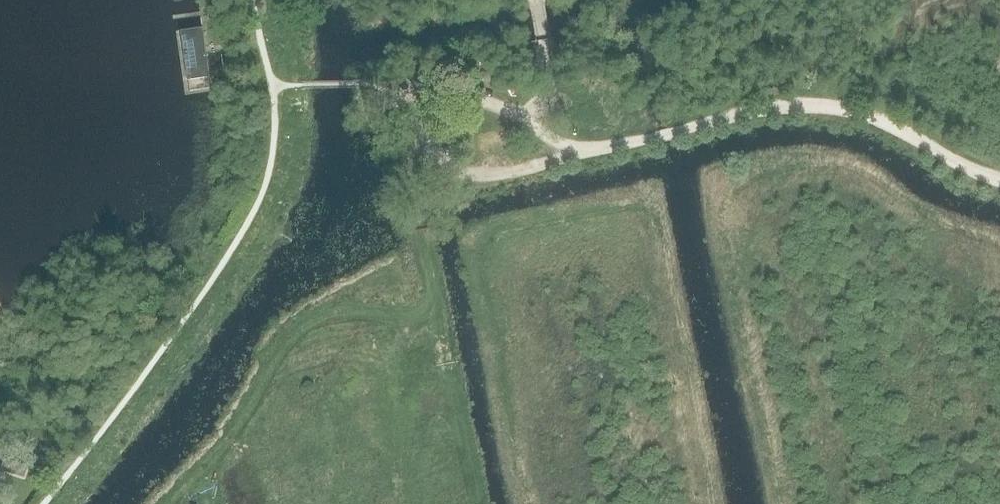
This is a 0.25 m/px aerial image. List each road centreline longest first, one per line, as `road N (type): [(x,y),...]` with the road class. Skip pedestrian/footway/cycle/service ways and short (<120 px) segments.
road 1 (track): [(477,503),(437,313)]
road 2 (track): [(437,313),(422,229),(453,170)]

